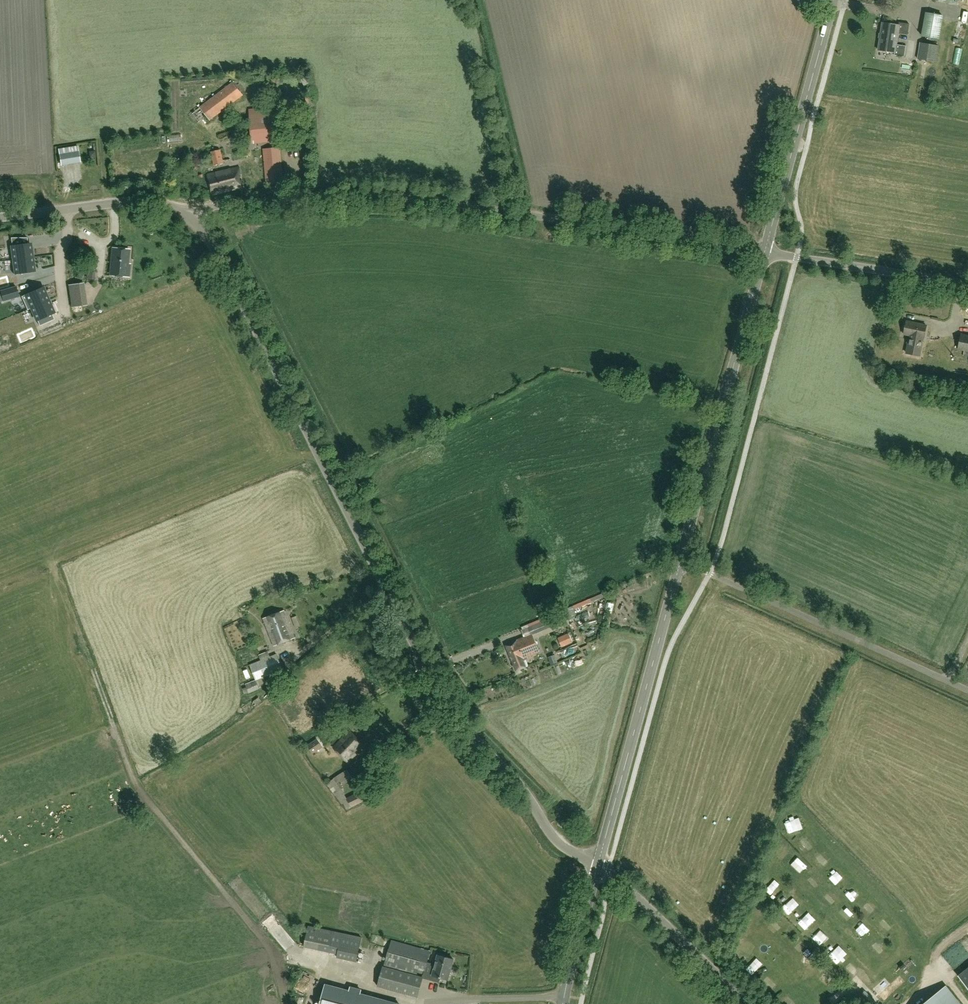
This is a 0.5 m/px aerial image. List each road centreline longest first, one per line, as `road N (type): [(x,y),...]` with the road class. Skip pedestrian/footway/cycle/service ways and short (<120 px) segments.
road 1 (unclassified): [(598,864),(556,841),(435,684),(219,256),(187,211)]
road 2 (tertiary): [(765,252),(598,864)]
road 3 (unclassified): [(765,252),(391,195),(187,211)]
road 4 (tertiary): [(833,0),(765,252)]
road 5 (unclassified): [(967,284),(765,252)]
road 6 (unclassified): [(748,1003),(598,864)]
road 7 (tertiary): [(598,864),(563,1003)]
road 8 (unclassified): [(65,210),(146,201),(187,211)]

